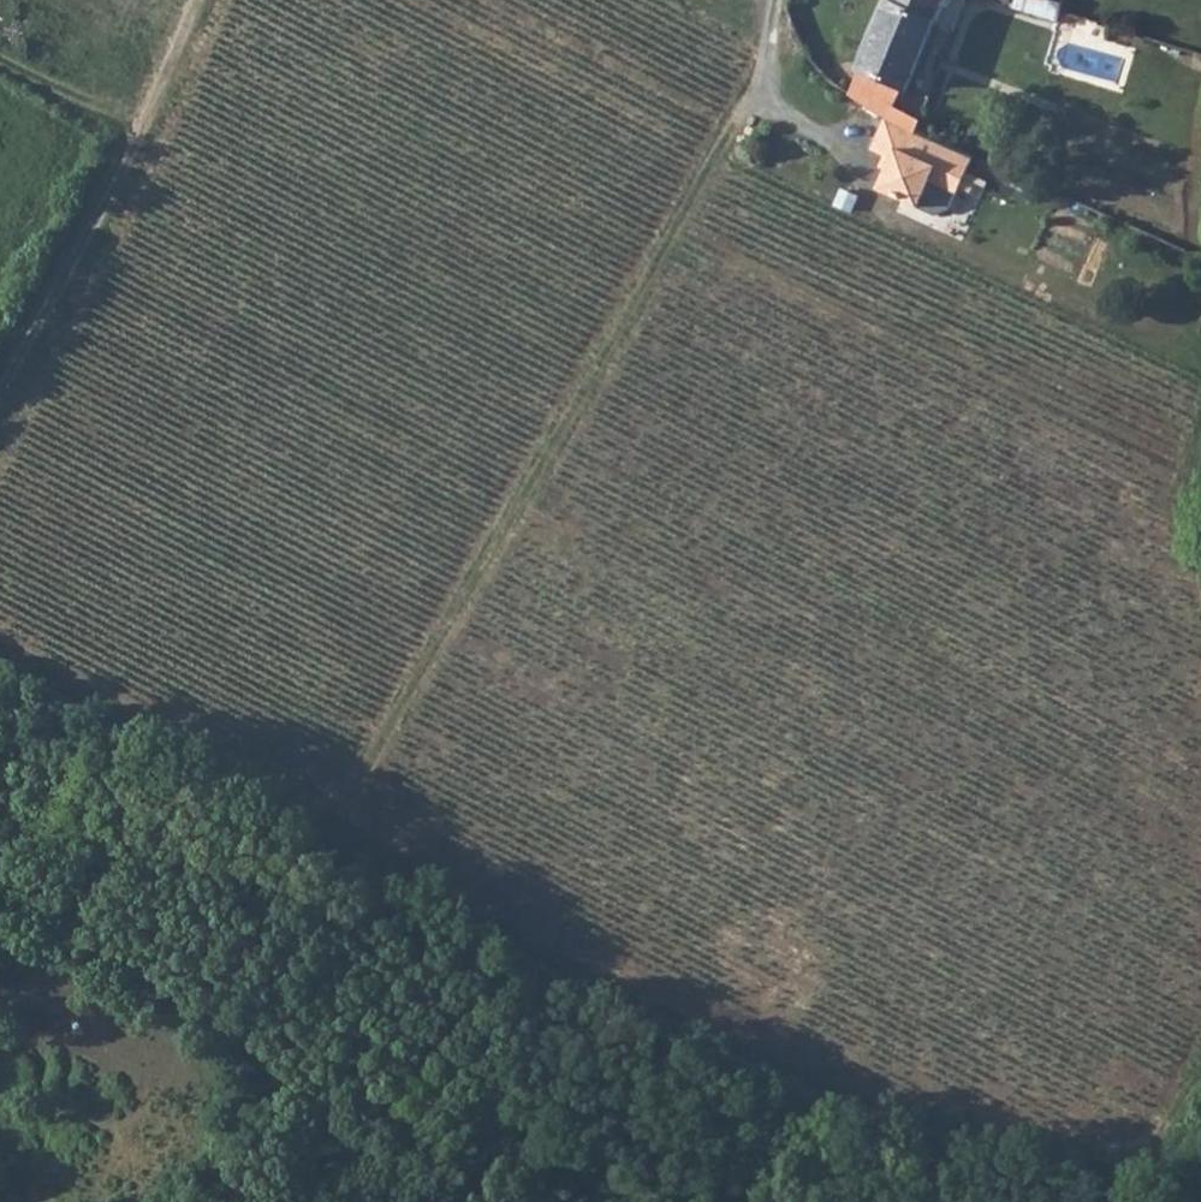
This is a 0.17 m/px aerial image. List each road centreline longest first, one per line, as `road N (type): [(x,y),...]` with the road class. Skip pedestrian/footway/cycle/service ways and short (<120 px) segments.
road 1 (track): [(0,397),(131,156),(197,0)]

